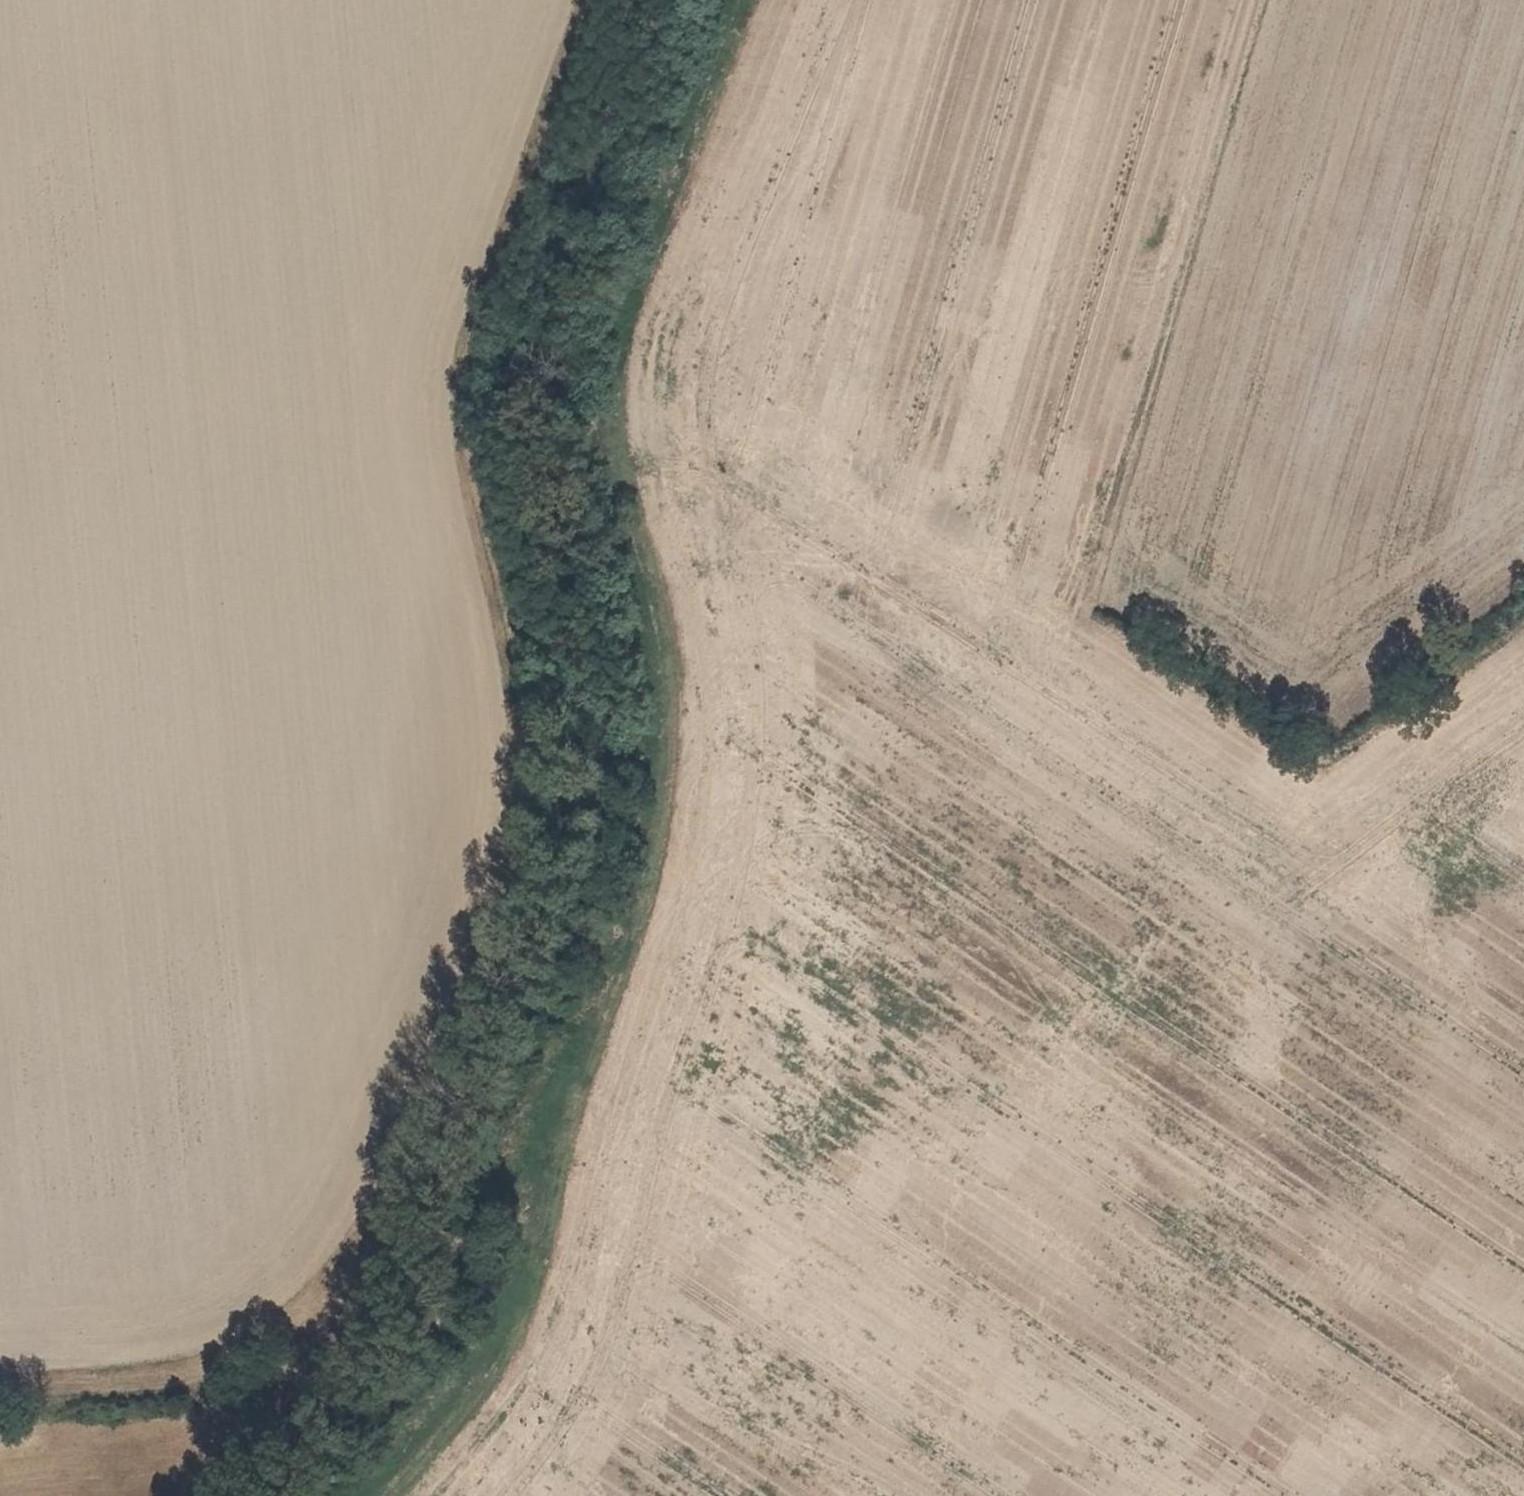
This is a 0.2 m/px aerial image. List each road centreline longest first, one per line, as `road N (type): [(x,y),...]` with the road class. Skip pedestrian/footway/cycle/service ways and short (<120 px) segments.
road 1 (track): [(1346,709),(1523,577)]

